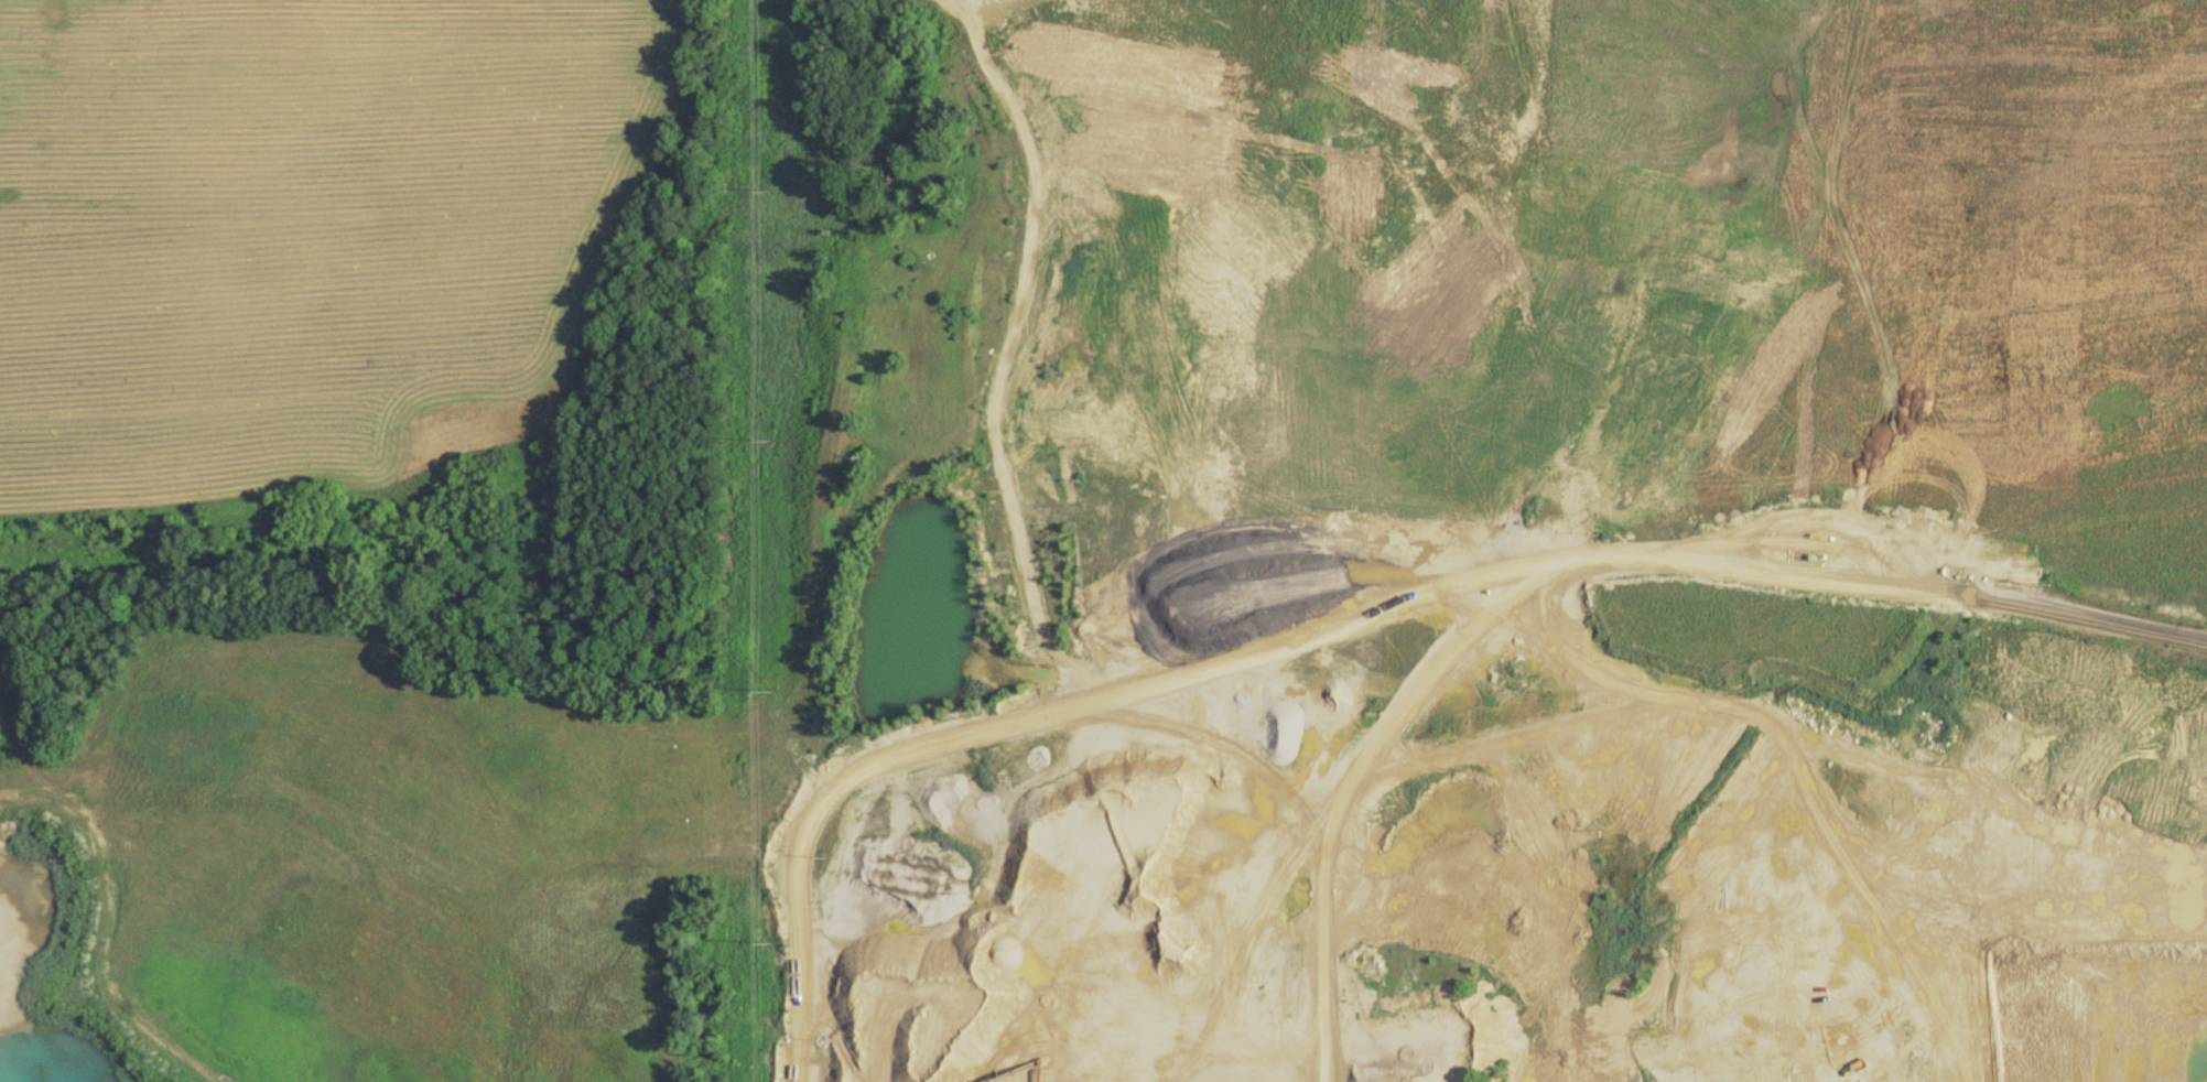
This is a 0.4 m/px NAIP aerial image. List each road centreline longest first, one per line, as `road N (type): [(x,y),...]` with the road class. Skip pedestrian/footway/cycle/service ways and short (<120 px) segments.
road 1 (residential): [(2206,328),(1298,371),(991,245)]

